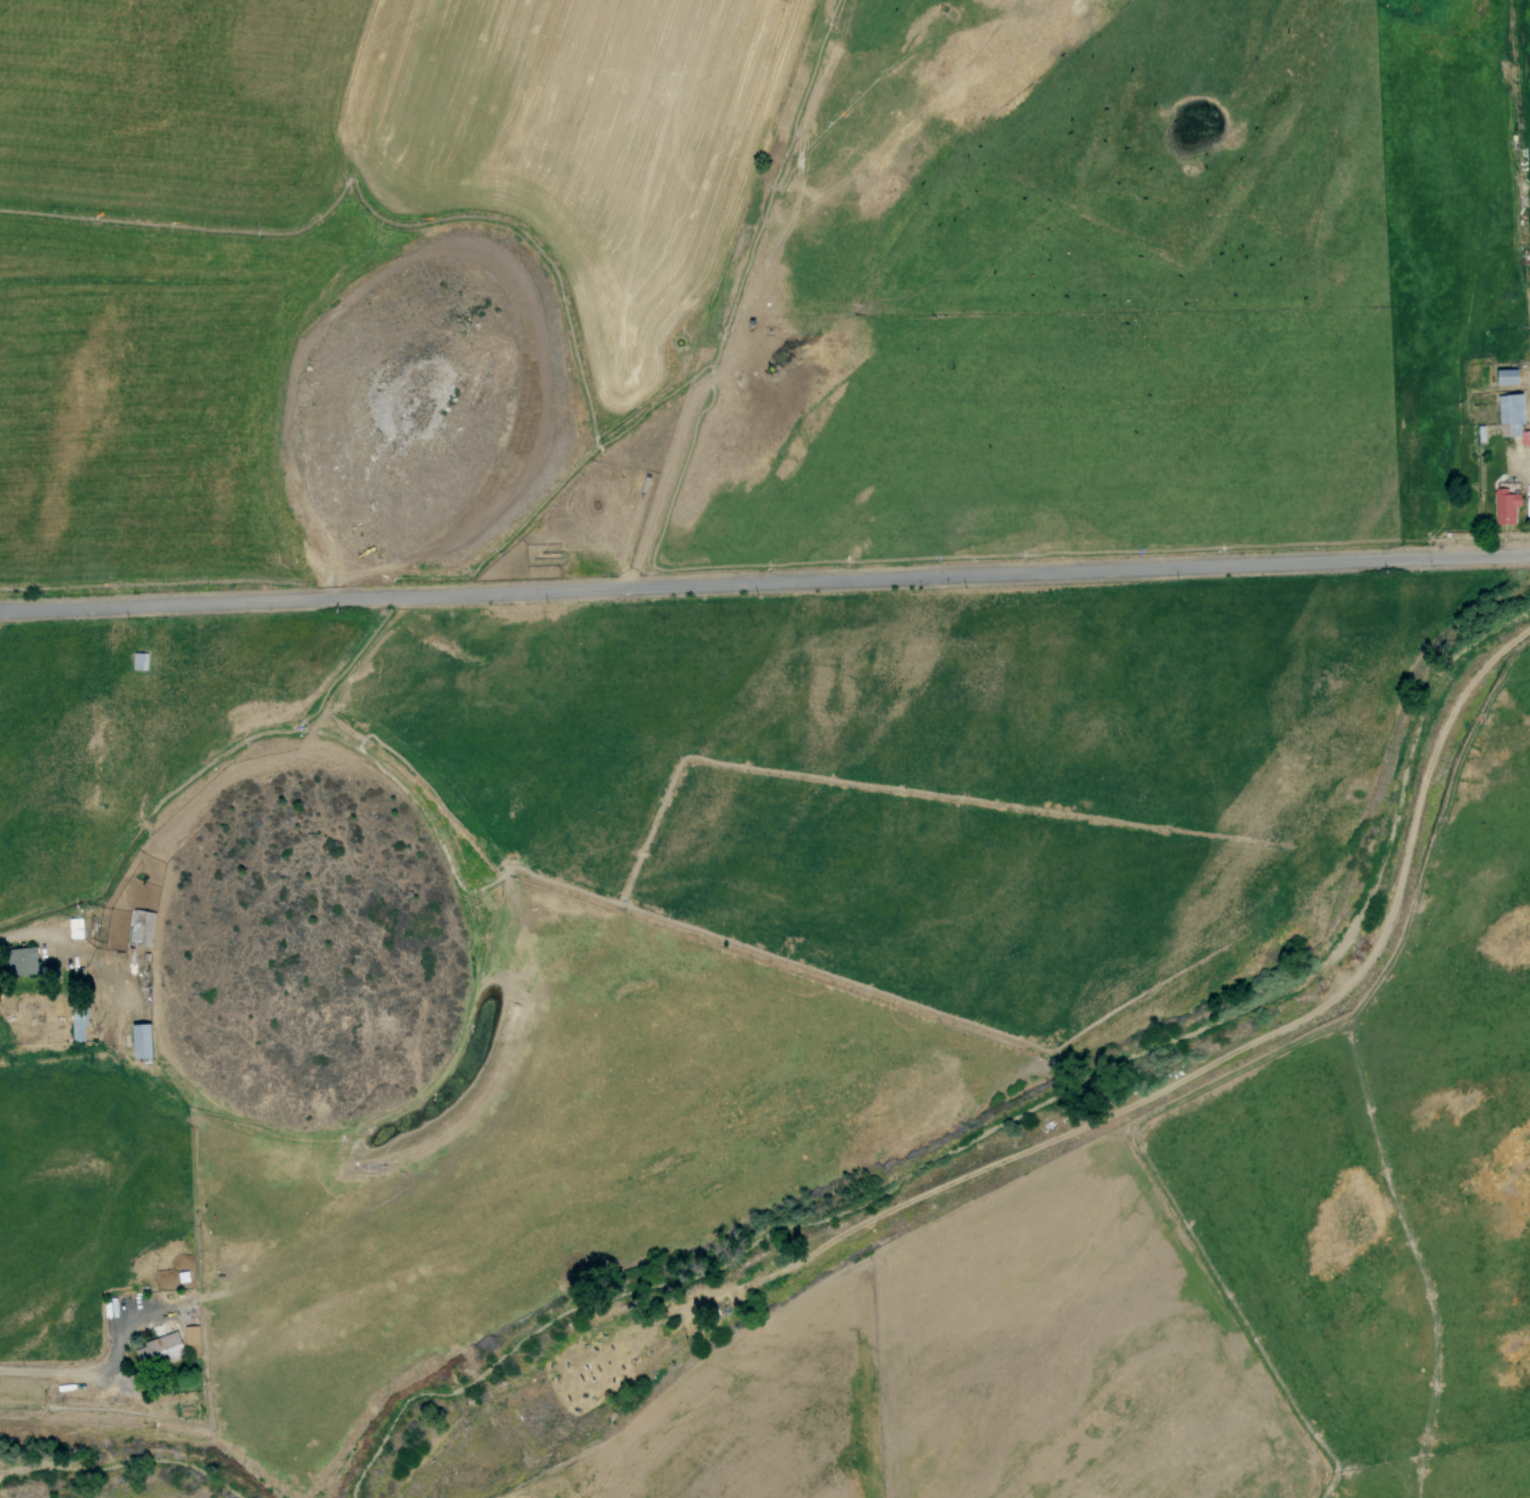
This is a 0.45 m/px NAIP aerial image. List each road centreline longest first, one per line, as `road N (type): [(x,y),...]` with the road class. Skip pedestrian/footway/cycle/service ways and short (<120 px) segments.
road 1 (residential): [(0,611),(1529,556)]

